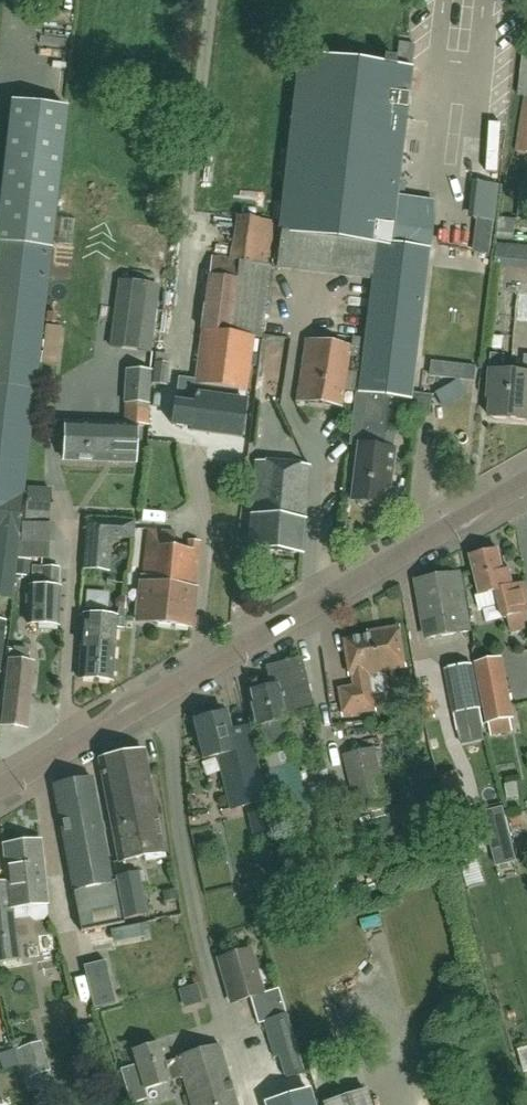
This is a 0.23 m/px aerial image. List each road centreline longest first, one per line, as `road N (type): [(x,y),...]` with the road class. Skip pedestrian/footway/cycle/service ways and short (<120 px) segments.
road 1 (residential): [(0,790),(526,484)]

